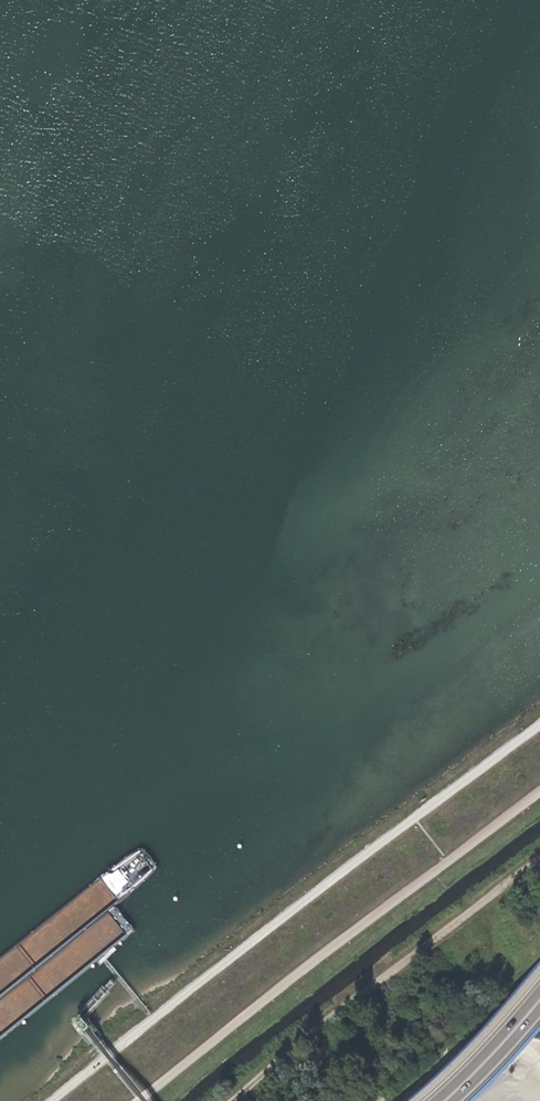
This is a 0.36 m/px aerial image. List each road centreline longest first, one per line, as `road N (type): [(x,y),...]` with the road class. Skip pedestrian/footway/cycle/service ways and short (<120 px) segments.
road 1 (track): [(51,1100),(539,723)]
road 2 (track): [(539,793),(137,1100)]
road 3 (track): [(539,856),(230,1100)]
road 4 (primary): [(539,1007),(451,1100)]

